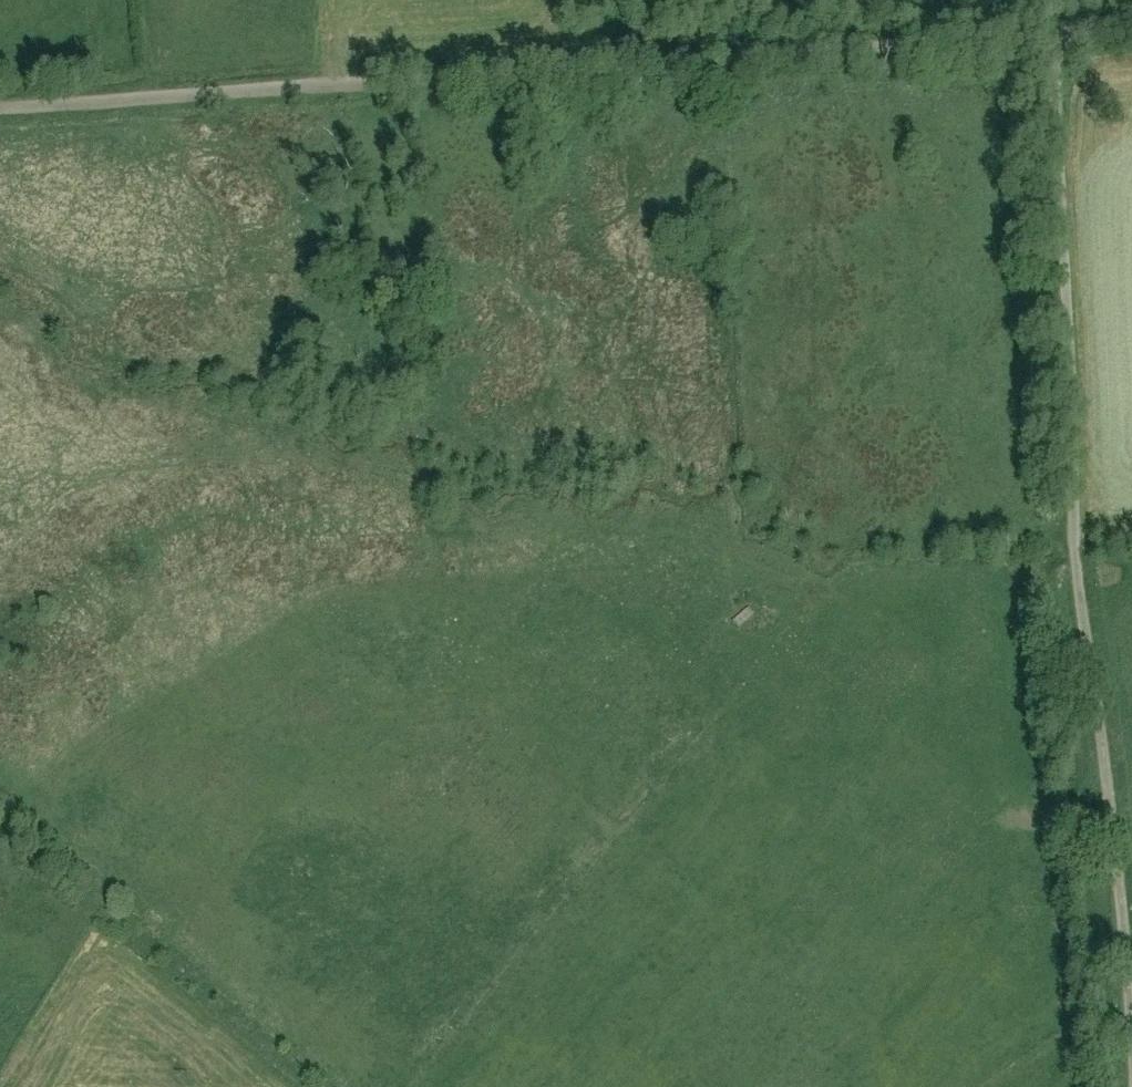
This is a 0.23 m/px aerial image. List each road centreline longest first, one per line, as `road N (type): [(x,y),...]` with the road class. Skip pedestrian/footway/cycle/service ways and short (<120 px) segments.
road 1 (track): [(0,113),(1131,39)]
road 2 (track): [(1131,1036),(1078,547),(1047,43)]

